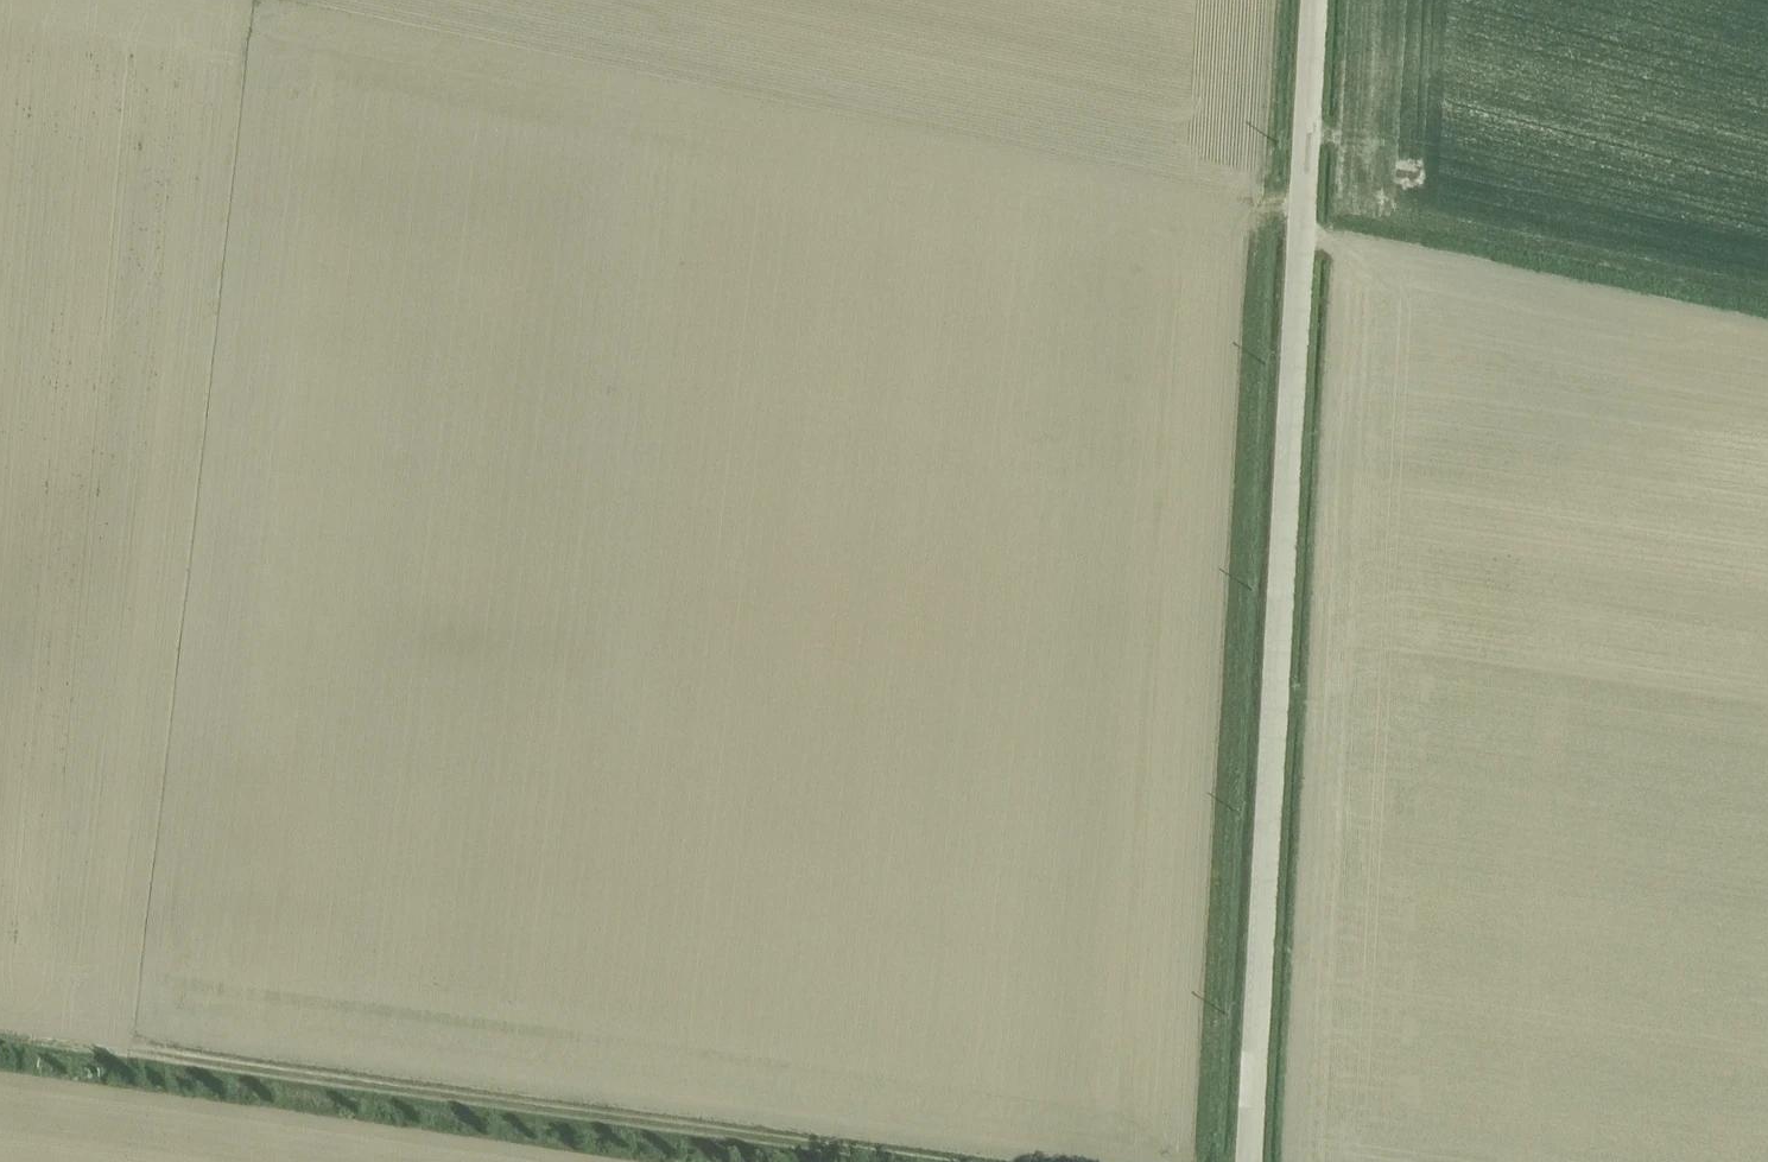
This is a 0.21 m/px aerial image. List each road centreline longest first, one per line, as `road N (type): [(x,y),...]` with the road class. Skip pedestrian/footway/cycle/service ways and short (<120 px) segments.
road 1 (unclassified): [(1248,1161),(1315,0)]
road 2 (track): [(910,1161),(0,1036)]

